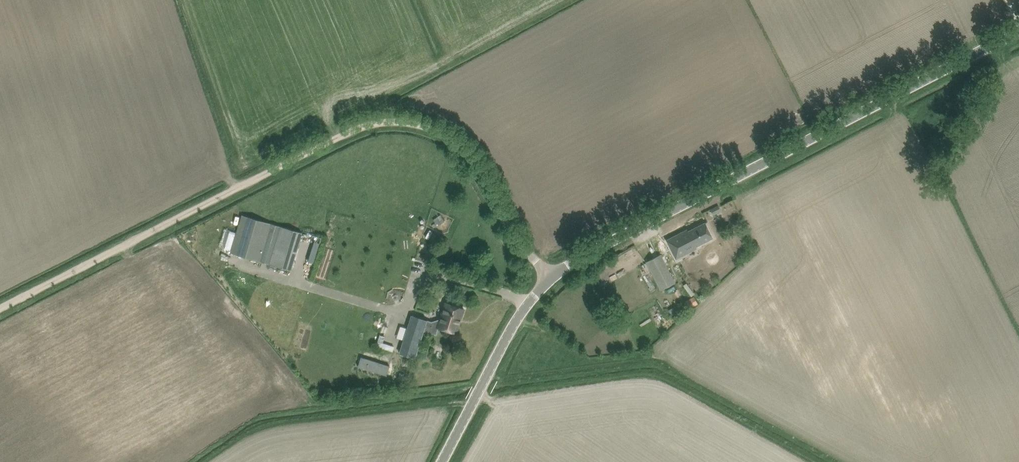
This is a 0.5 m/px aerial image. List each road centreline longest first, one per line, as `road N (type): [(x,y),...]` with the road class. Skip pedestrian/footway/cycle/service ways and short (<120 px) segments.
road 1 (unclassified): [(443,461),(518,318),(550,276),(1018,29)]
road 2 (track): [(550,276),(458,146),(422,128),(375,125),(0,314)]

